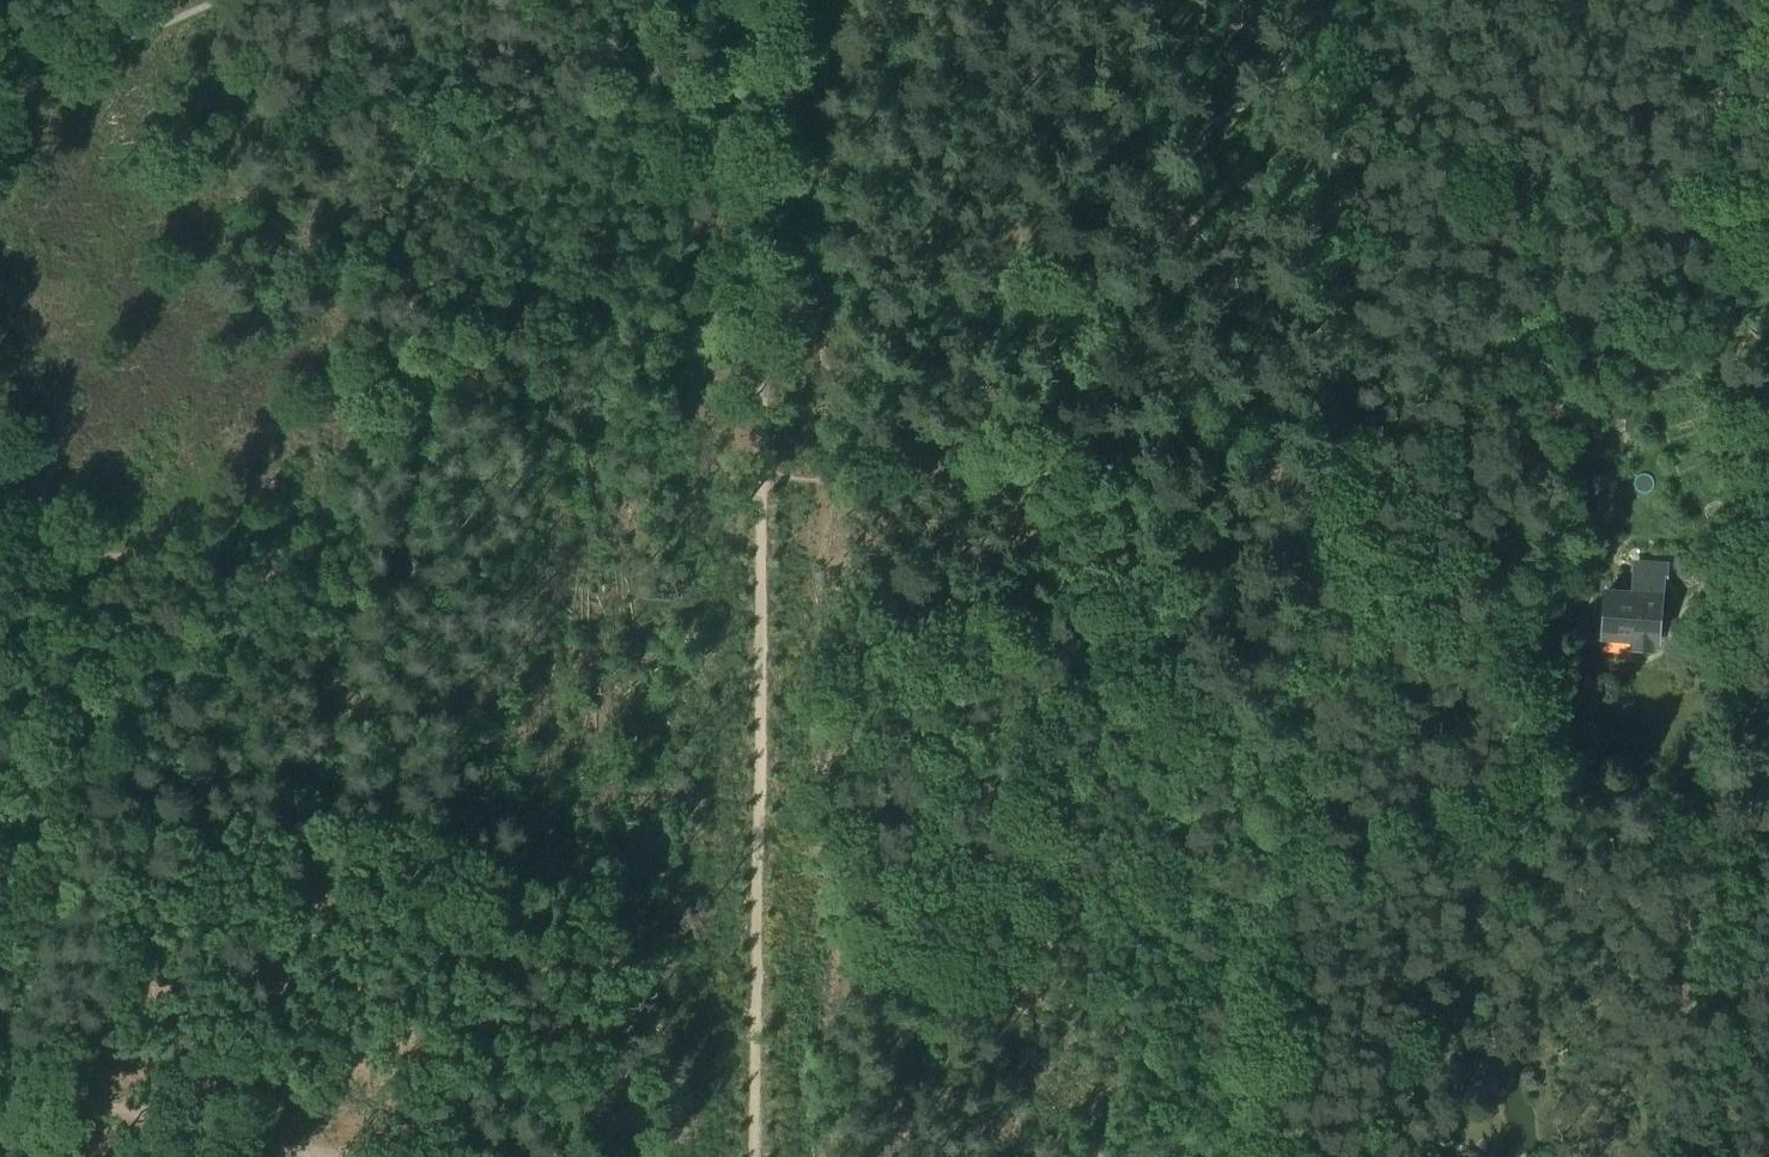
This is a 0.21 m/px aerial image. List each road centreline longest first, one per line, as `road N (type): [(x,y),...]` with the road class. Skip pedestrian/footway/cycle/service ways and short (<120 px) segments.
road 1 (track): [(0,71),(167,0)]

